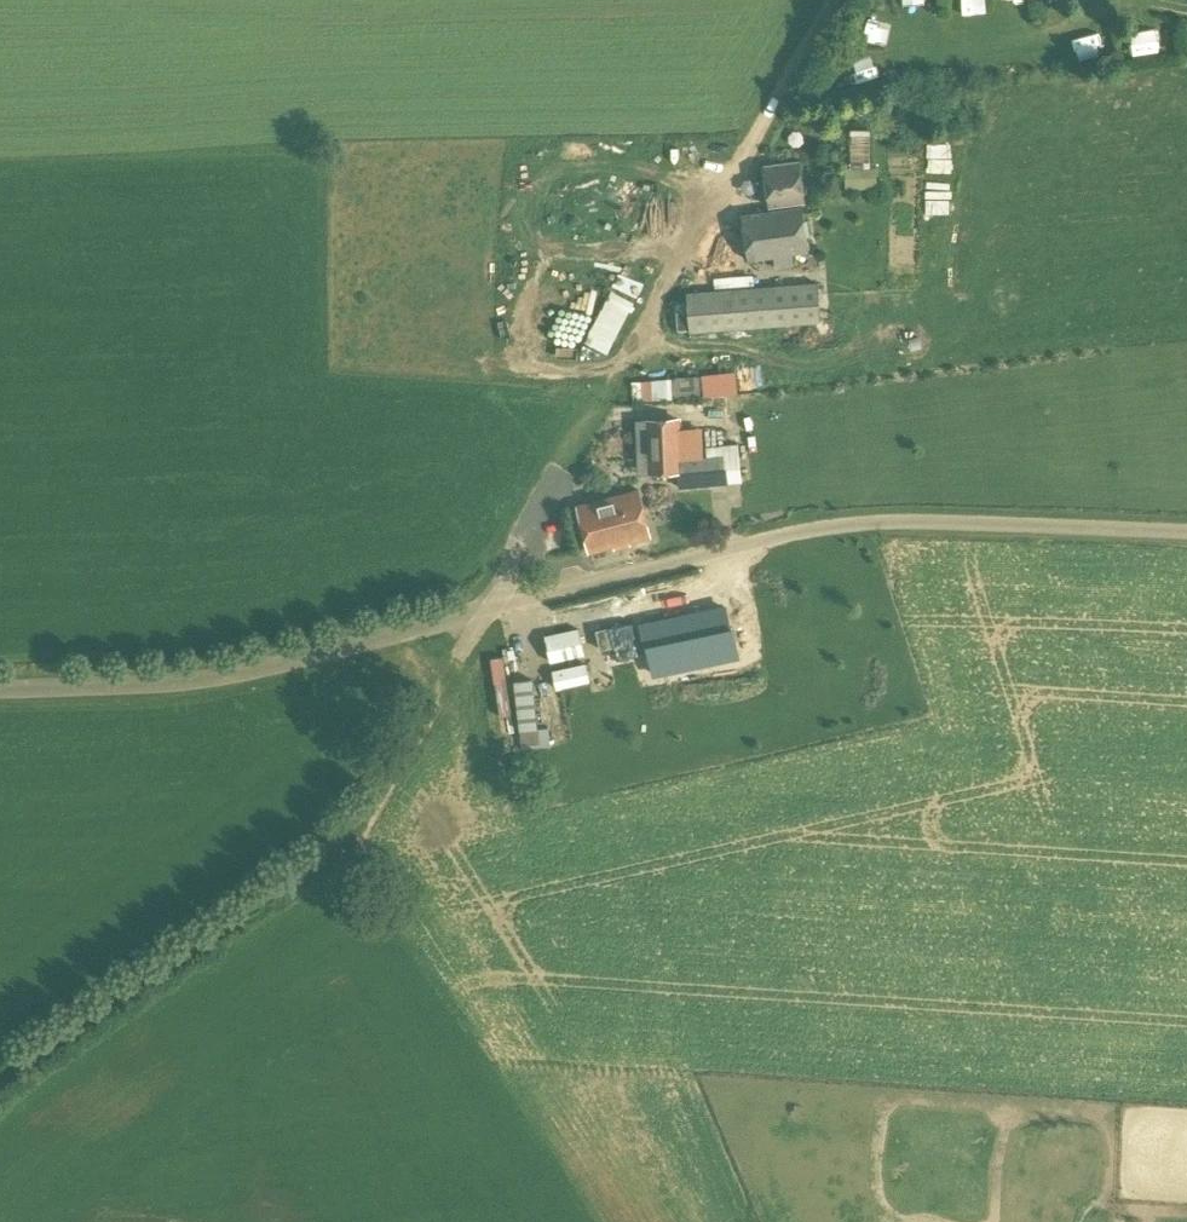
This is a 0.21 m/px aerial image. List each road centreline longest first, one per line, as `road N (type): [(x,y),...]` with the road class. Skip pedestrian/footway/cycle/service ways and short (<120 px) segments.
road 1 (unclassified): [(224,679),(832,527),(891,521),(1186,531)]
road 2 (track): [(484,610),(558,466),(836,0)]
road 3 (track): [(0,692),(224,679)]

